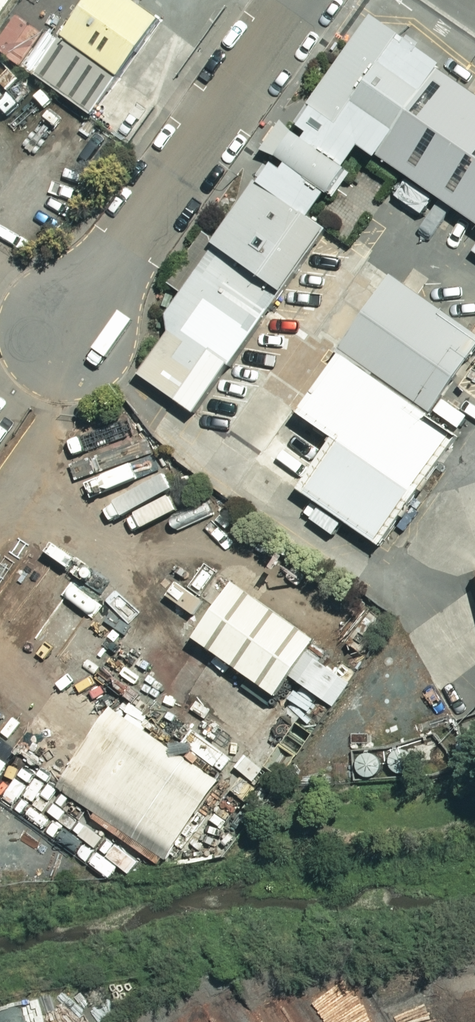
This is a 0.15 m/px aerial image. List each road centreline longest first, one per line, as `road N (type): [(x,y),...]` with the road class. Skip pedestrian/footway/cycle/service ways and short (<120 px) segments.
road 1 (residential): [(296,0),(64,335)]

